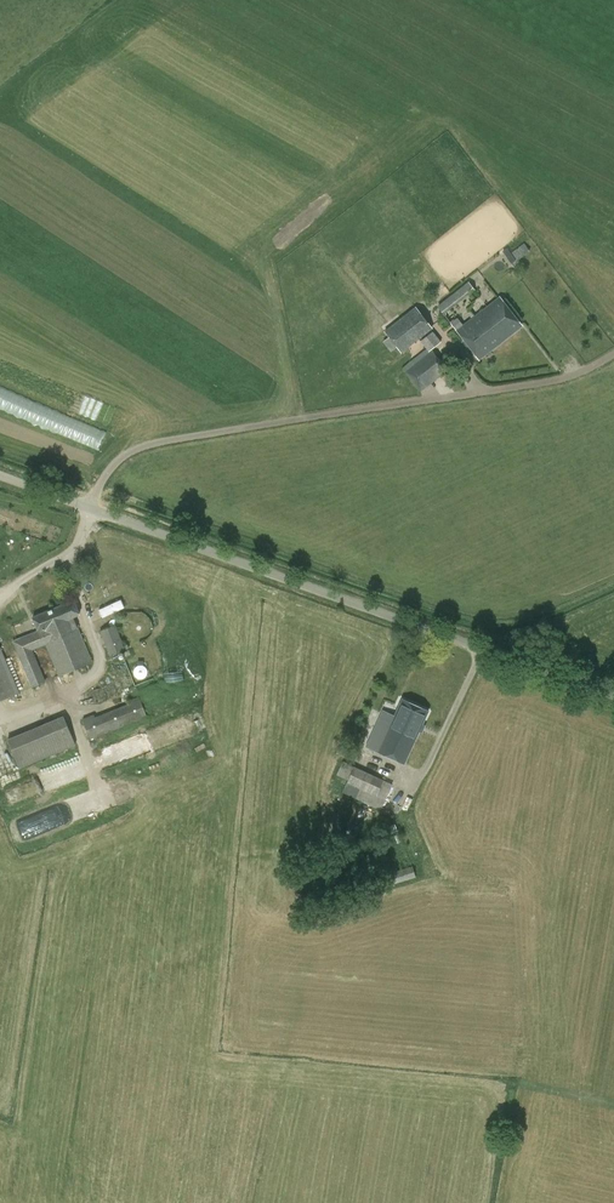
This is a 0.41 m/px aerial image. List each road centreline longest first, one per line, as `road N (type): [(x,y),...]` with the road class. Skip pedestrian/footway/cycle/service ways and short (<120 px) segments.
road 1 (unclassified): [(88,507),(105,473),(146,442),(564,376),(613,348)]
road 2 (unclassified): [(613,695),(88,507)]

